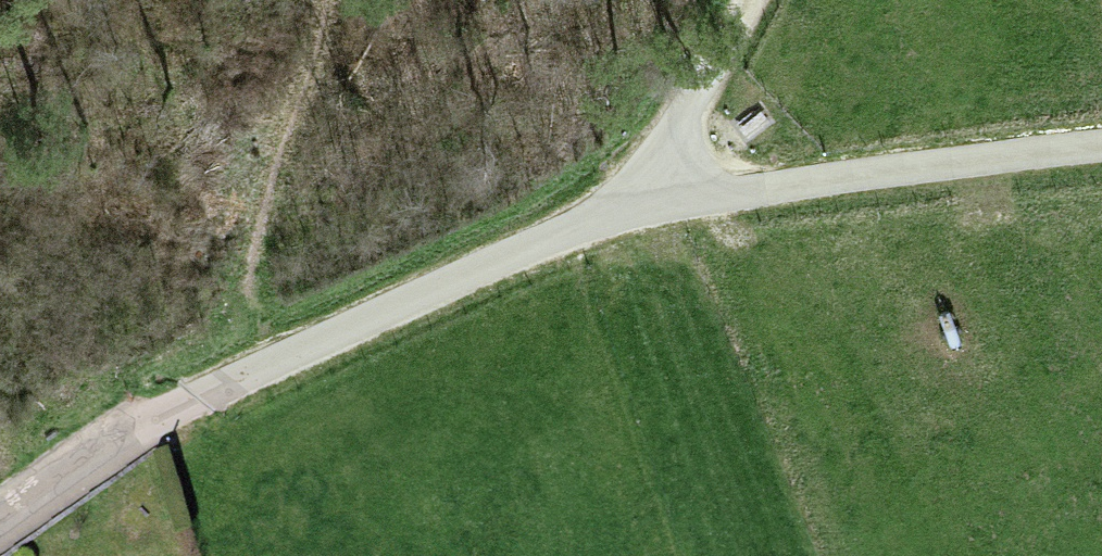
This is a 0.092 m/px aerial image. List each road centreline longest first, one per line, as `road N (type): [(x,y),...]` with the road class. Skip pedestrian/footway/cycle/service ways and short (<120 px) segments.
road 1 (track): [(650,195),(474,281),(148,419)]
road 2 (track): [(1101,156),(650,195)]
road 3 (track): [(650,195),(757,0)]
road 4 (residential): [(148,419),(0,522)]

